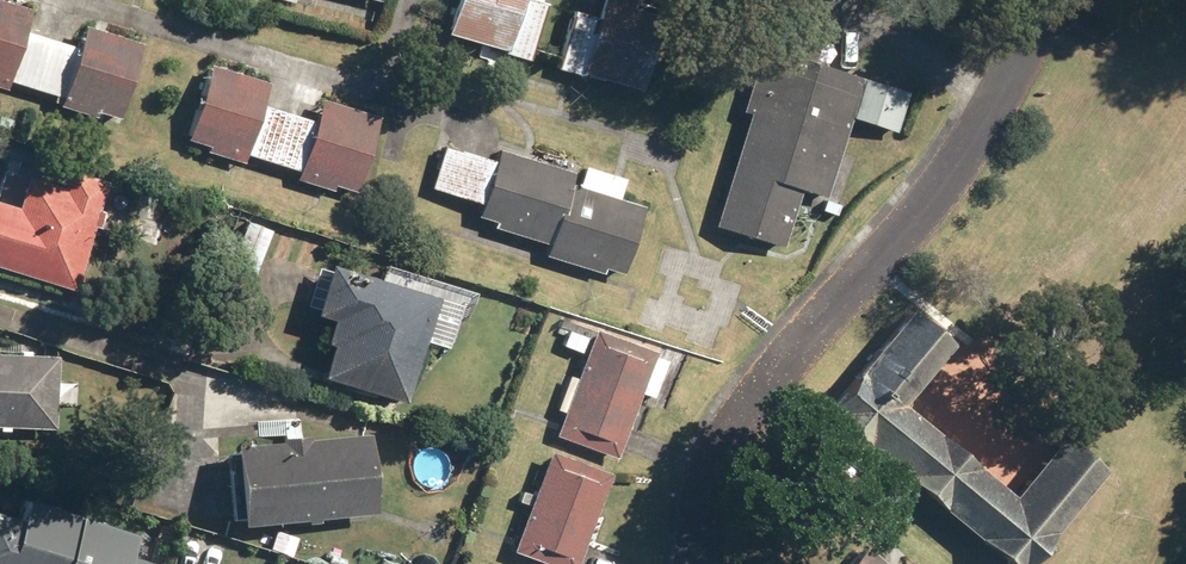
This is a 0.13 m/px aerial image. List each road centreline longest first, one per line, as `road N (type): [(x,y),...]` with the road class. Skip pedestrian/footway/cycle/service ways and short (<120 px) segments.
road 1 (residential): [(692,563),(743,420),(790,350),(935,194),(1054,0)]

